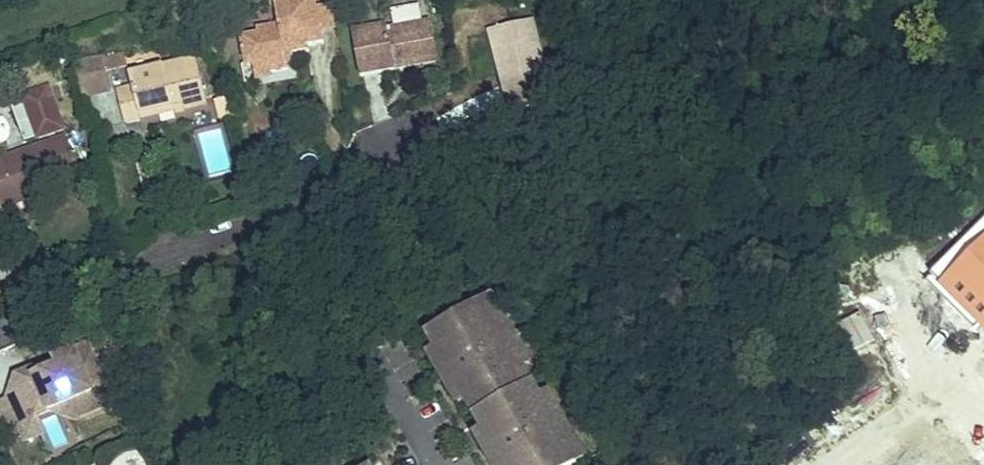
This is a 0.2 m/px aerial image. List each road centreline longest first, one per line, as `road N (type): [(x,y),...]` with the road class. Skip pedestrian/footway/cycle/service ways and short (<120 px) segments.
road 1 (residential): [(0,330),(280,217),(388,155)]
road 2 (residential): [(442,464),(377,358)]

